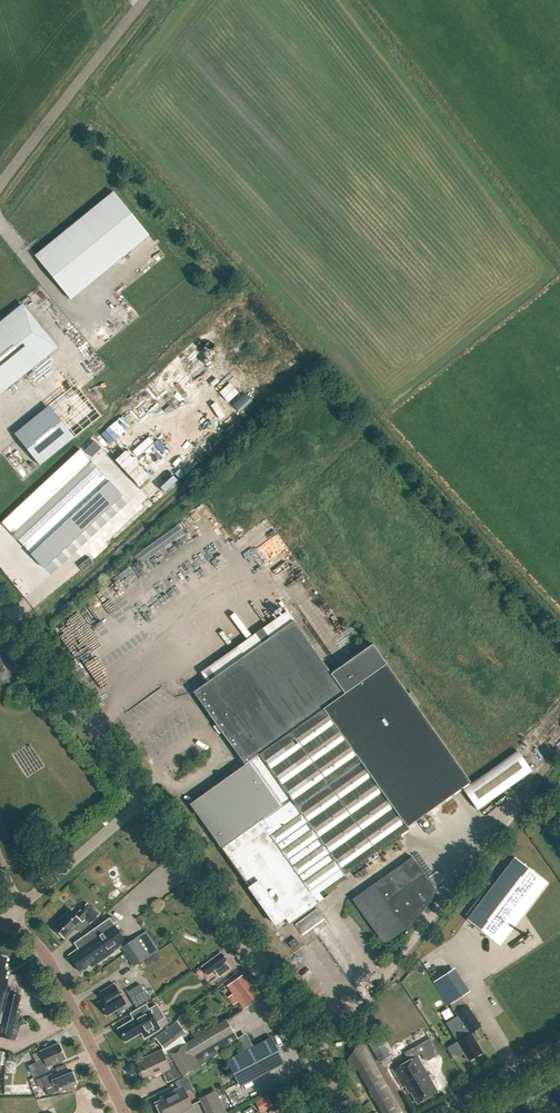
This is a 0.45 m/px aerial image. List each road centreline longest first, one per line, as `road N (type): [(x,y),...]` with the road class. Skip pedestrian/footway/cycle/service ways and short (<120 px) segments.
road 1 (tertiary): [(339,1112),(311,1033),(145,799)]
road 2 (tertiary): [(145,799),(0,612)]
road 3 (unclassified): [(0,184),(144,0)]
road 4 (unclassified): [(124,1112),(49,962),(7,923)]
road 5 (unclassified): [(19,907),(145,799)]
road 6 (tertiary): [(559,1048),(448,1112)]

